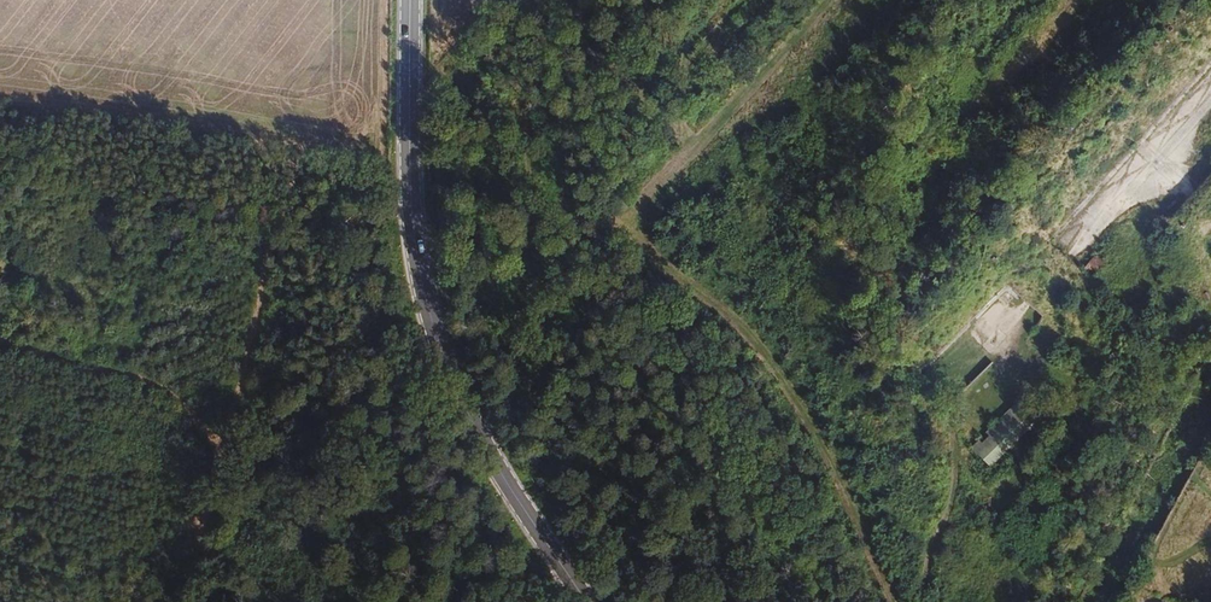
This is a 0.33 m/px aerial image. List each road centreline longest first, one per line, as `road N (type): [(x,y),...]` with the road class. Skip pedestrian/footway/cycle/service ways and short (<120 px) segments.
road 1 (track): [(901,601),(818,431),(720,307),(637,239),(632,204),(798,39),(825,0)]
road 2 (secondary): [(598,601),(490,430),(422,270),(410,196),(405,0)]

